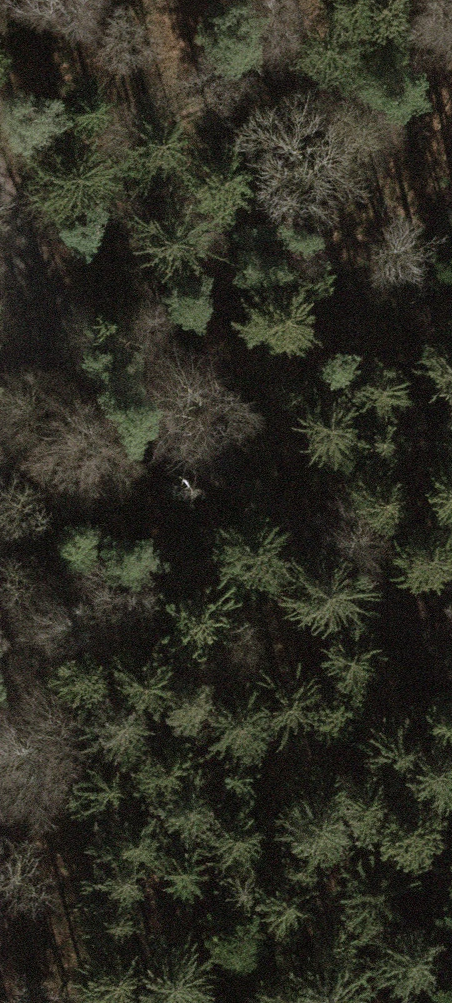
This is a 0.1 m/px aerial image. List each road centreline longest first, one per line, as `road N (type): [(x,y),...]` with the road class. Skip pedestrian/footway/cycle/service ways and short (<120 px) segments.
road 1 (track): [(20,299),(451,658)]

